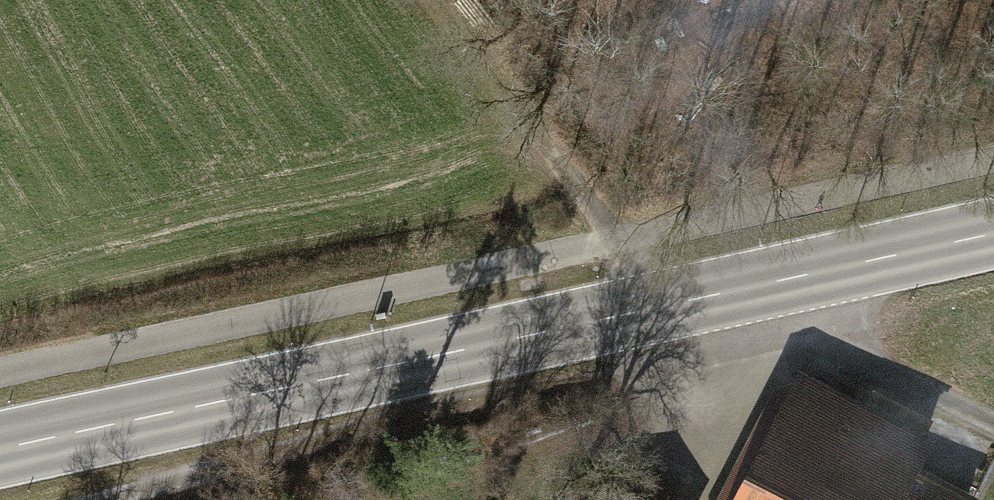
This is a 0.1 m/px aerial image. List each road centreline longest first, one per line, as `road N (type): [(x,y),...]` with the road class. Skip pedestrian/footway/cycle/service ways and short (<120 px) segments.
road 1 (secondary): [(993,238),(0,452)]
road 2 (track): [(739,294),(624,375),(138,499)]
road 3 (track): [(739,294),(609,246),(446,54),(427,0)]
road 4 (track): [(993,425),(739,294)]

